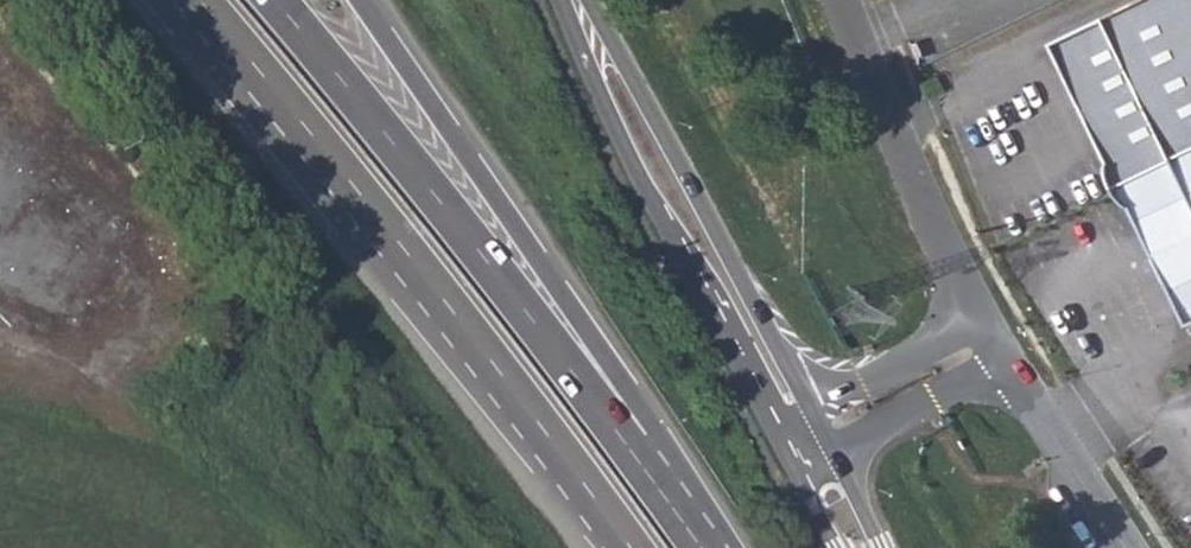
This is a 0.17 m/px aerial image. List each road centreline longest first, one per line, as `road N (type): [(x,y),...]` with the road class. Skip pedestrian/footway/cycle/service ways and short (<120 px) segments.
road 1 (trunk): [(200,0),(444,299),(631,547)]
road 2 (trunk): [(663,483),(277,0)]
road 3 (trunk): [(663,483),(652,421),(362,0)]
road 4 (tertiary): [(807,386),(590,0)]
road 5 (tertiary): [(558,0),(726,328)]
road 6 (unclassified): [(846,0),(981,317)]
road 7 (tertiary): [(726,328),(837,547)]
road 8 (unclassified): [(1124,547),(1005,360)]
road 9 (unclassified): [(981,317),(919,364),(847,385),(807,386)]
road 10 (unclassified): [(841,455),(881,442),(1005,360)]
road 11 (unclassified): [(726,328),(792,417),(823,451),(841,455)]

